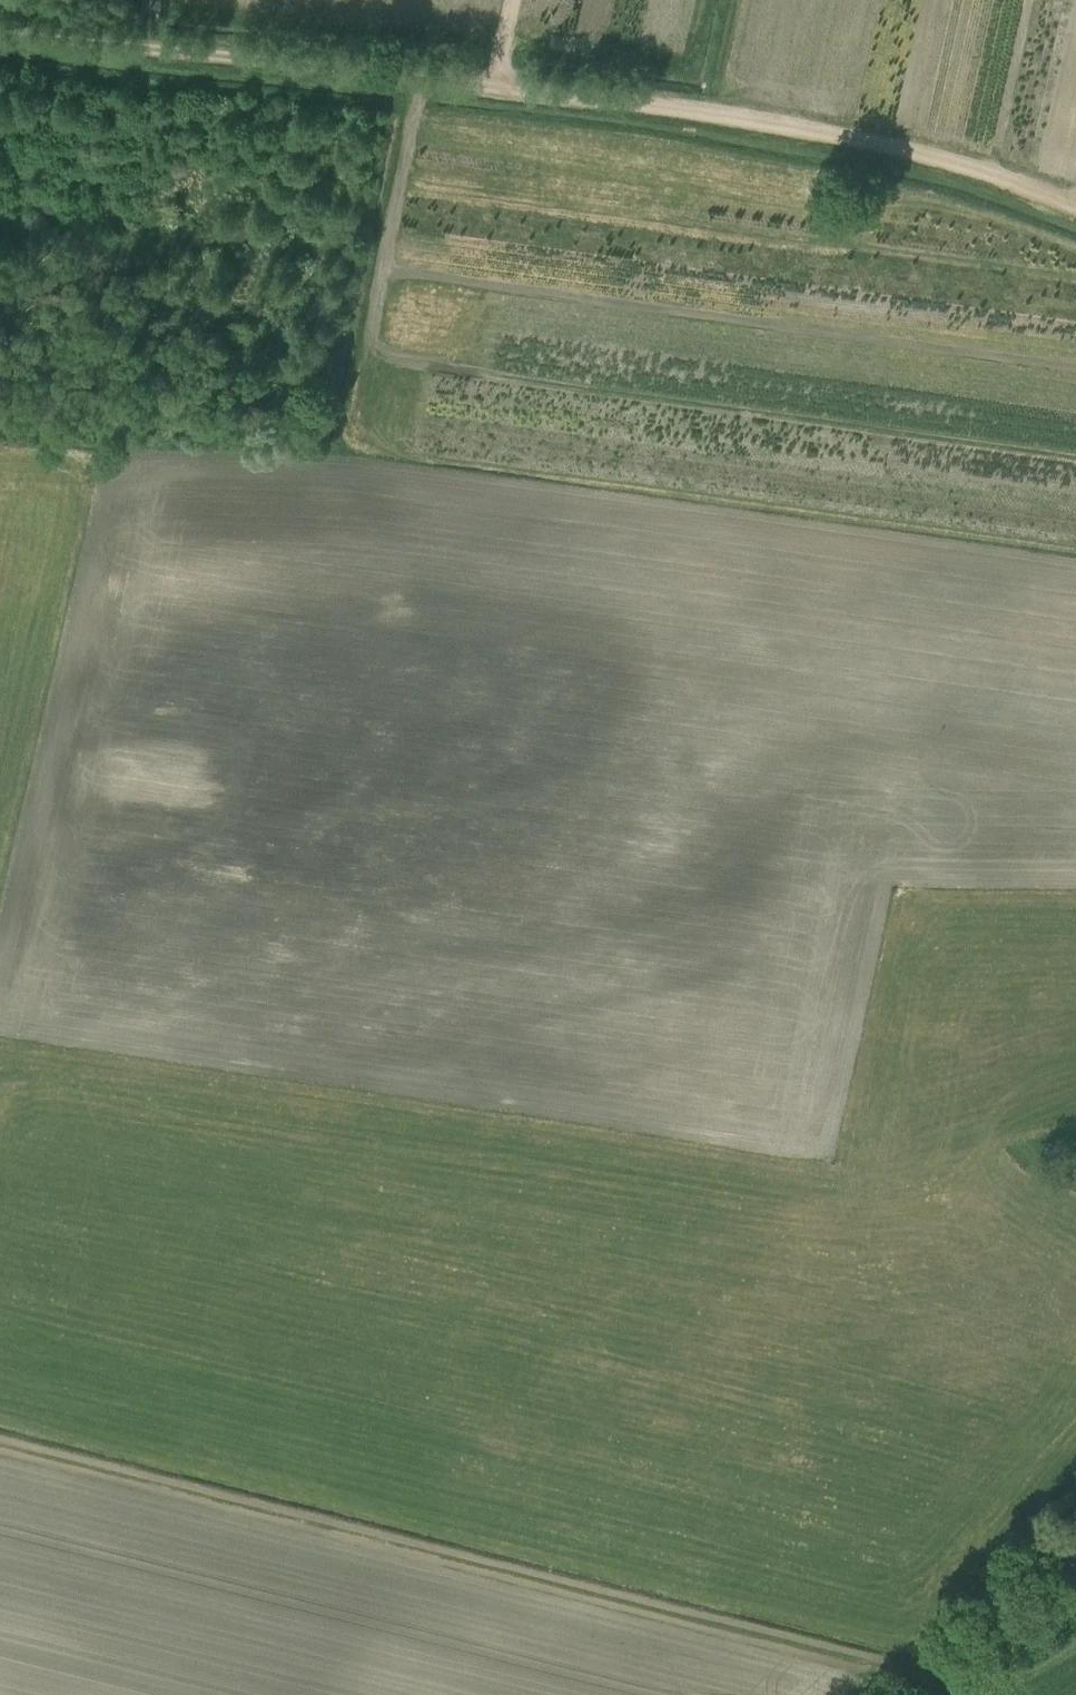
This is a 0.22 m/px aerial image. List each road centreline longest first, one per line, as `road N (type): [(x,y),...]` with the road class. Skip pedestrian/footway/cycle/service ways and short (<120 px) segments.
road 1 (track): [(1075,208),(954,163),(744,118),(0,29)]

